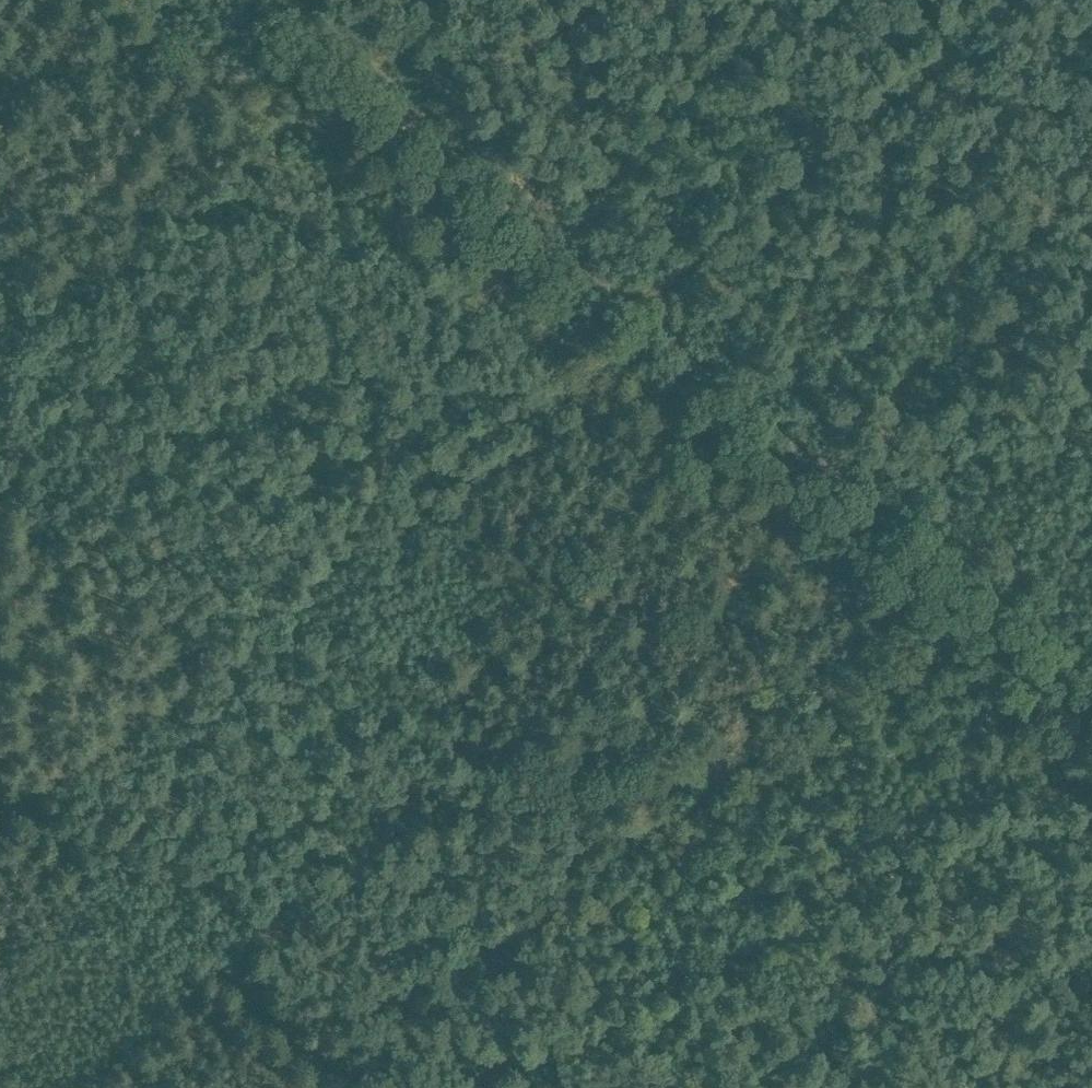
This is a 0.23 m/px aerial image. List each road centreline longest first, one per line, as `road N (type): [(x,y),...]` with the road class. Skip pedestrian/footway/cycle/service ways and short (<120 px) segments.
road 1 (track): [(275,0),(812,490),(1091,707)]

